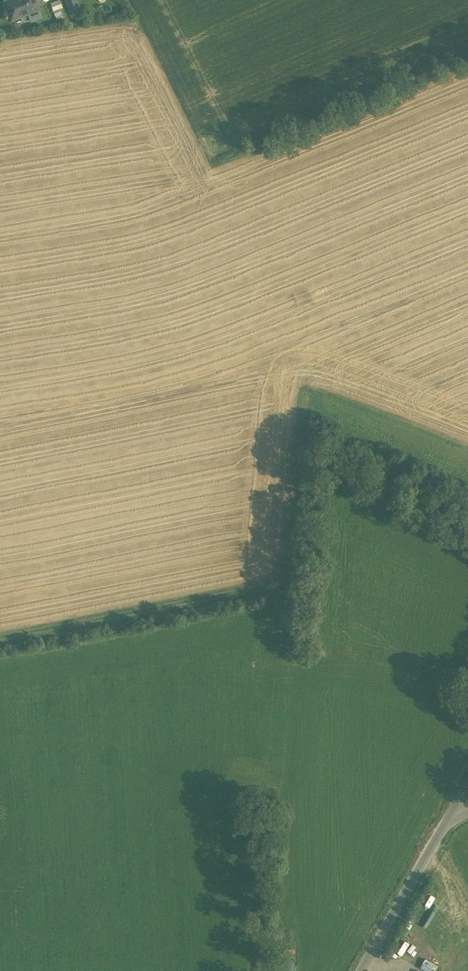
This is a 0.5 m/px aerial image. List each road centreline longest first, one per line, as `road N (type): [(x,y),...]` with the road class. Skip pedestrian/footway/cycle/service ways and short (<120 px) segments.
road 1 (residential): [(357,970),(449,811)]

